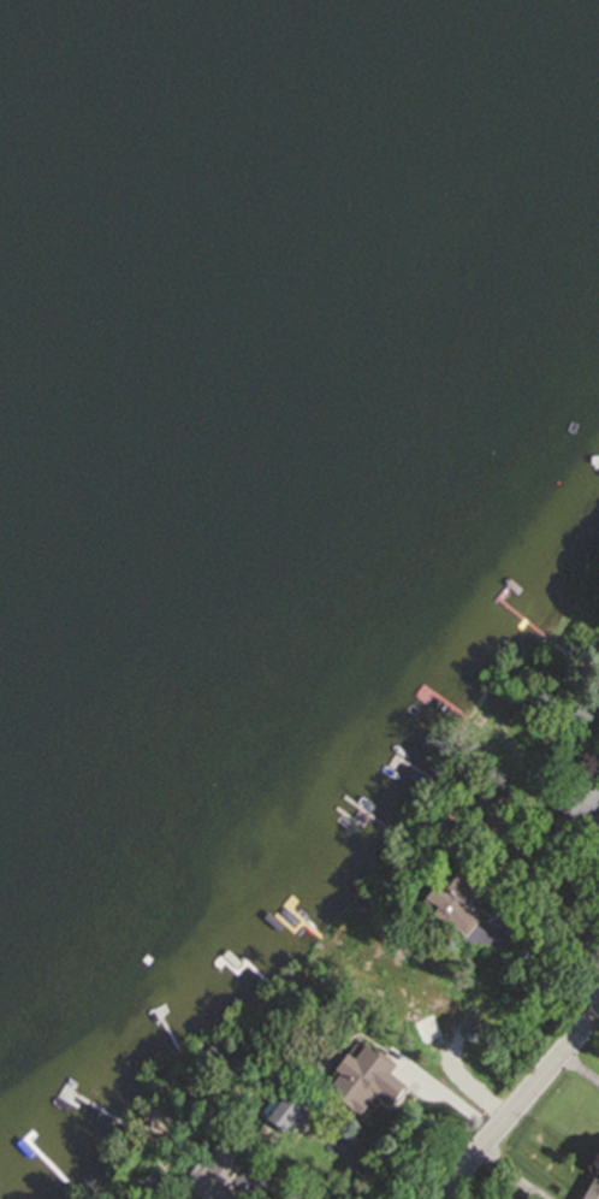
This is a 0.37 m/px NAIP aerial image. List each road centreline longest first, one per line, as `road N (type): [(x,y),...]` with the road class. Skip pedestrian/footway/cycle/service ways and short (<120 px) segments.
road 1 (secondary): [(598,1007),(439,1198)]

